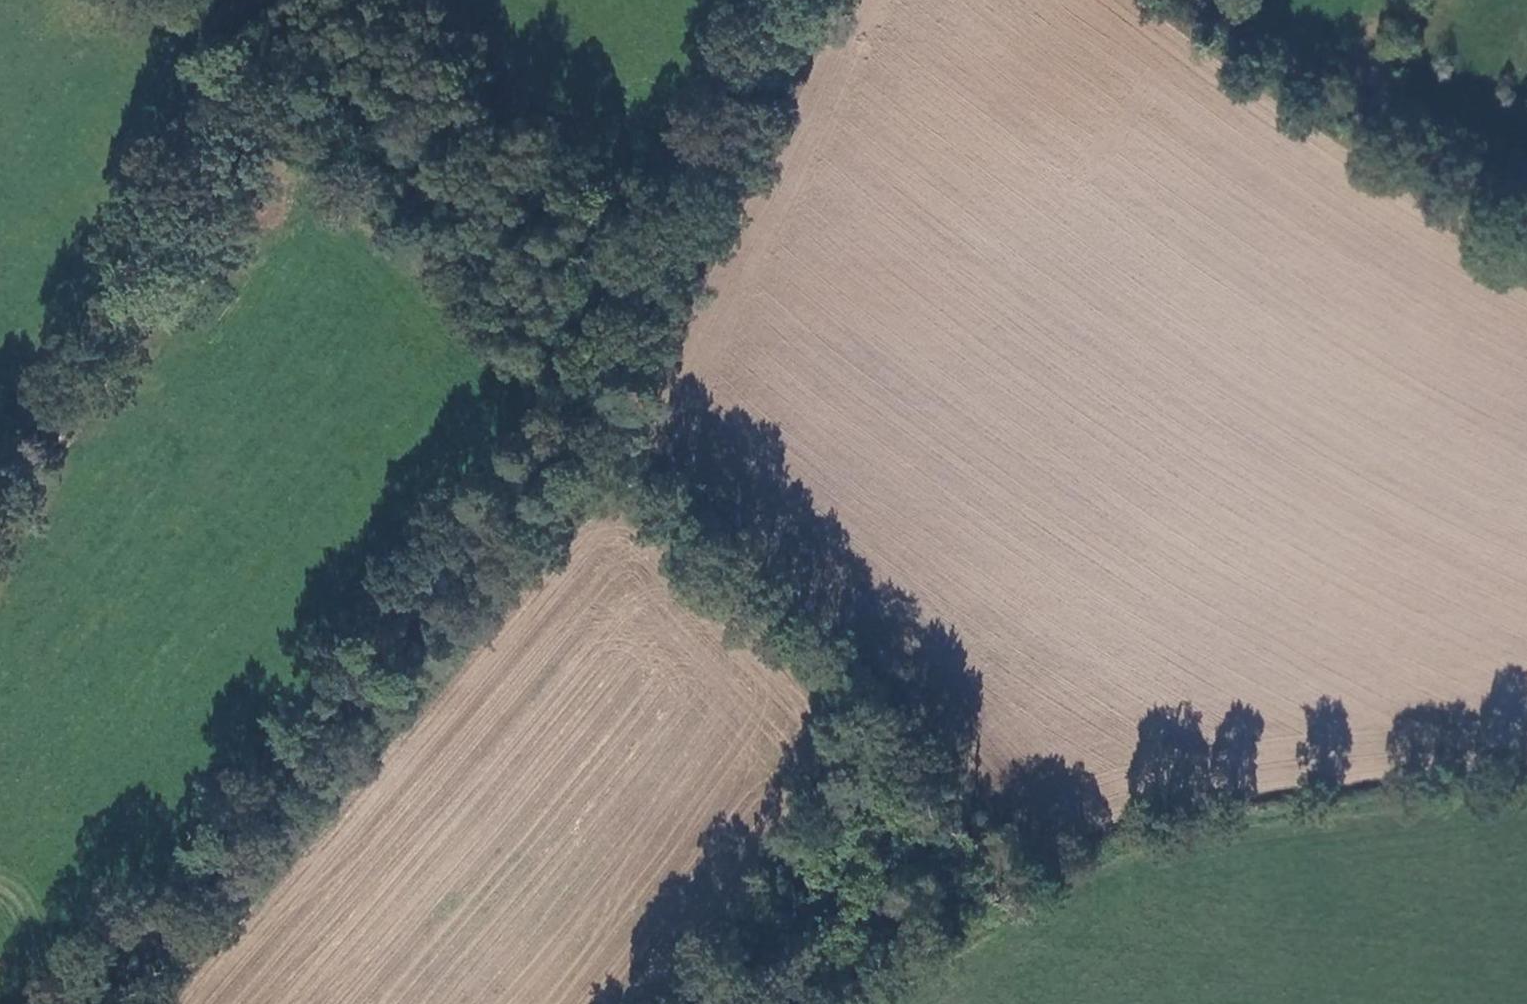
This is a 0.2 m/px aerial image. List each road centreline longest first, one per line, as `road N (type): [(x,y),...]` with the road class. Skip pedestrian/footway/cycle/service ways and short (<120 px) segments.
road 1 (track): [(804,0),(580,416),(345,715),(101,1003)]
road 2 (track): [(1526,221),(1320,92),(1198,0)]

